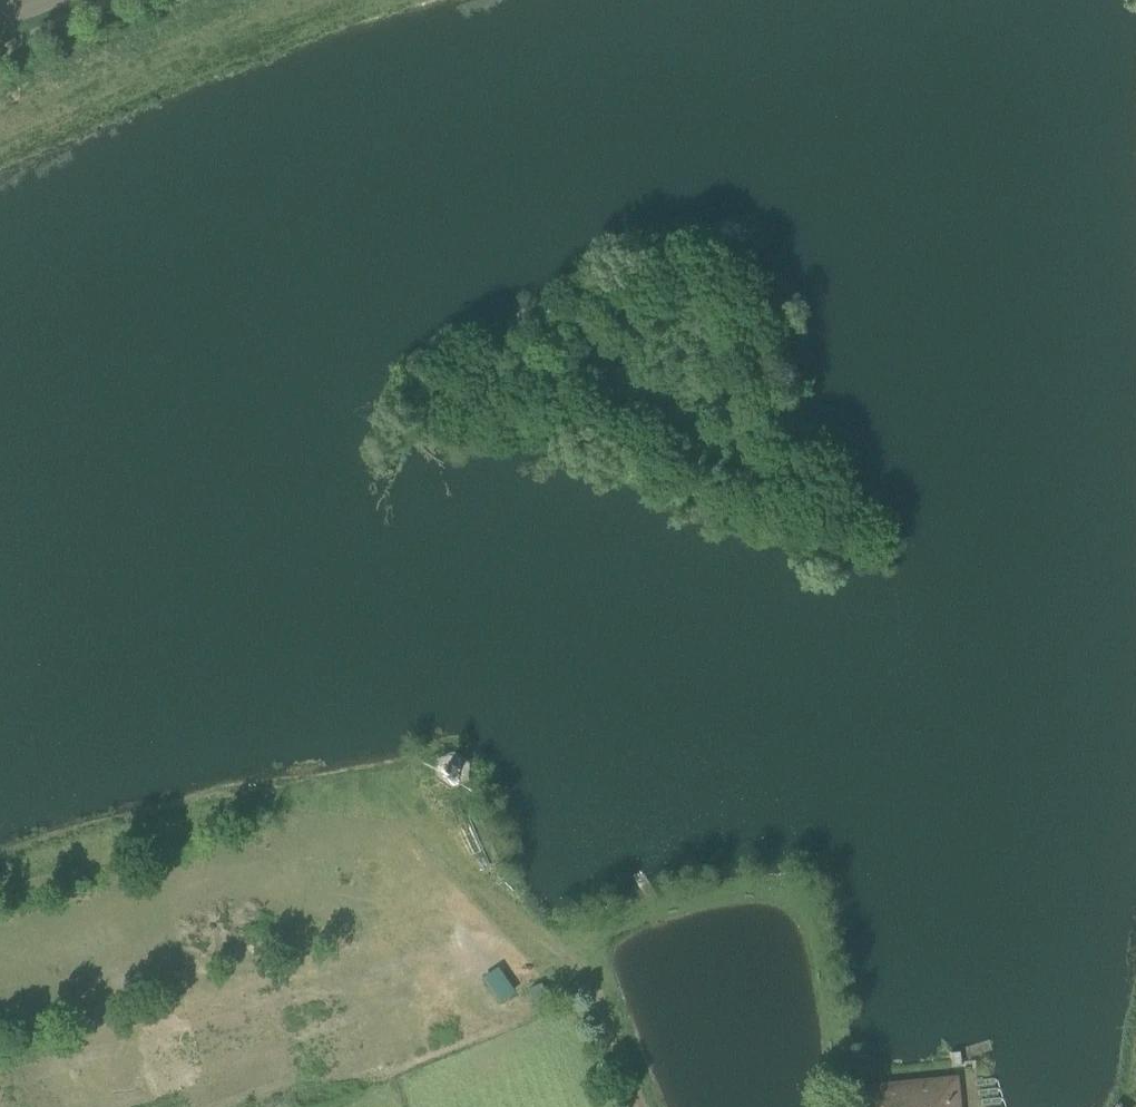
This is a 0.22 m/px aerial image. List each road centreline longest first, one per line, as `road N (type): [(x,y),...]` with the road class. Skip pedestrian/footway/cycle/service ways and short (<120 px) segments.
road 1 (track): [(117,0),(0,55)]

